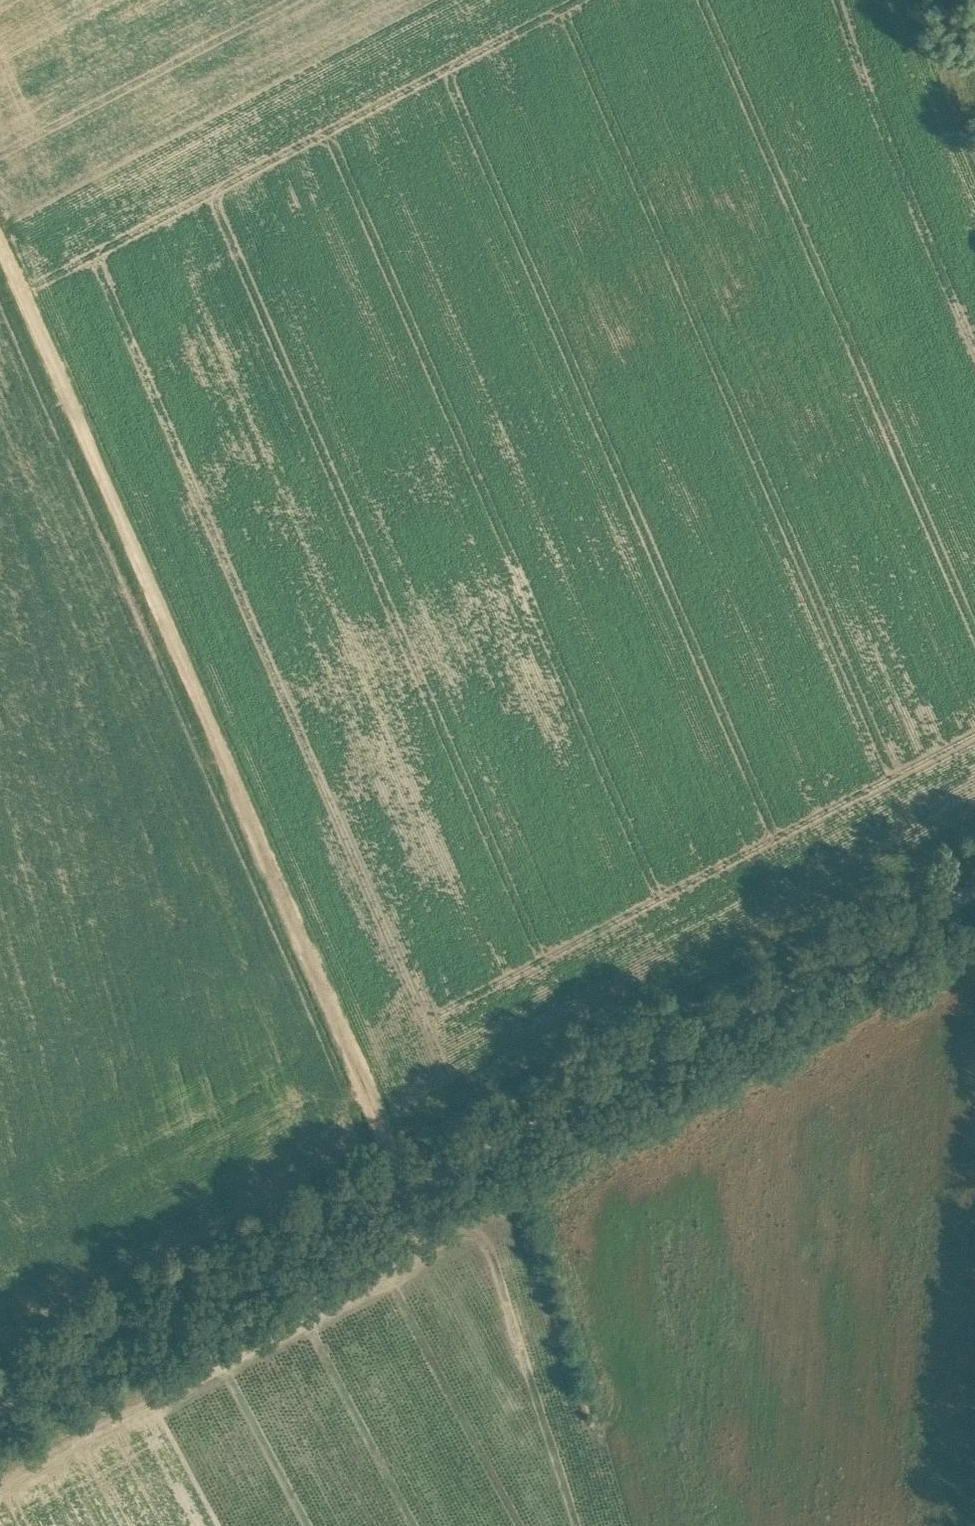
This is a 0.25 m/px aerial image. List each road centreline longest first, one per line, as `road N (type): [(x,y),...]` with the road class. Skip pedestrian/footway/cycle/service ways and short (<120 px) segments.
road 1 (unclassified): [(0,1407),(974,891)]
road 2 (track): [(0,241),(407,1193)]

